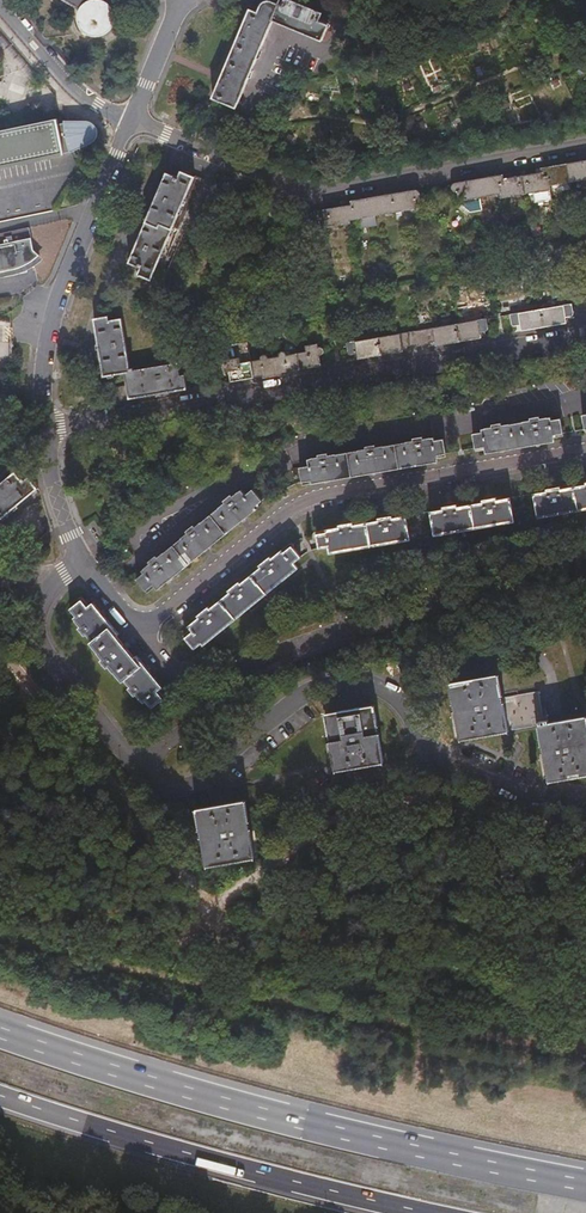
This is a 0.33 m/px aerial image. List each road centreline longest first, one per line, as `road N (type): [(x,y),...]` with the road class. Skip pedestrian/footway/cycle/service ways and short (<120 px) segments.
road 1 (residential): [(83,556),(44,596),(37,621),(44,649),(137,765),(177,787),(205,781),(311,685),(362,685),(394,698),(438,757),(474,776),(585,796)]
road 2 (trunk): [(585,1185),(231,1107),(0,1033)]
road 3 (track): [(585,1045),(284,1000),(0,931)]
road 4 (residential): [(83,556),(128,615),(148,624),(277,523),(324,500),(585,455)]
road 5 (residential): [(46,430),(585,336)]
road 6 (residential): [(585,145),(300,189),(131,123)]
road 7 (trunk): [(0,1097),(219,1165),(419,1212)]
road 8 (track): [(585,821),(400,798),(333,818),(213,903)]
road 9 (track): [(585,991),(238,923),(213,903)]
road 10 (track): [(213,903),(198,895),(0,650)]
road 11 (residential): [(131,123),(71,261),(43,353),(46,430)]
road 12 (residential): [(0,5),(68,86),(131,123)]
road 13 (residential): [(181,0),(131,123)]
road 14 (residential): [(46,430),(55,485),(83,556)]

